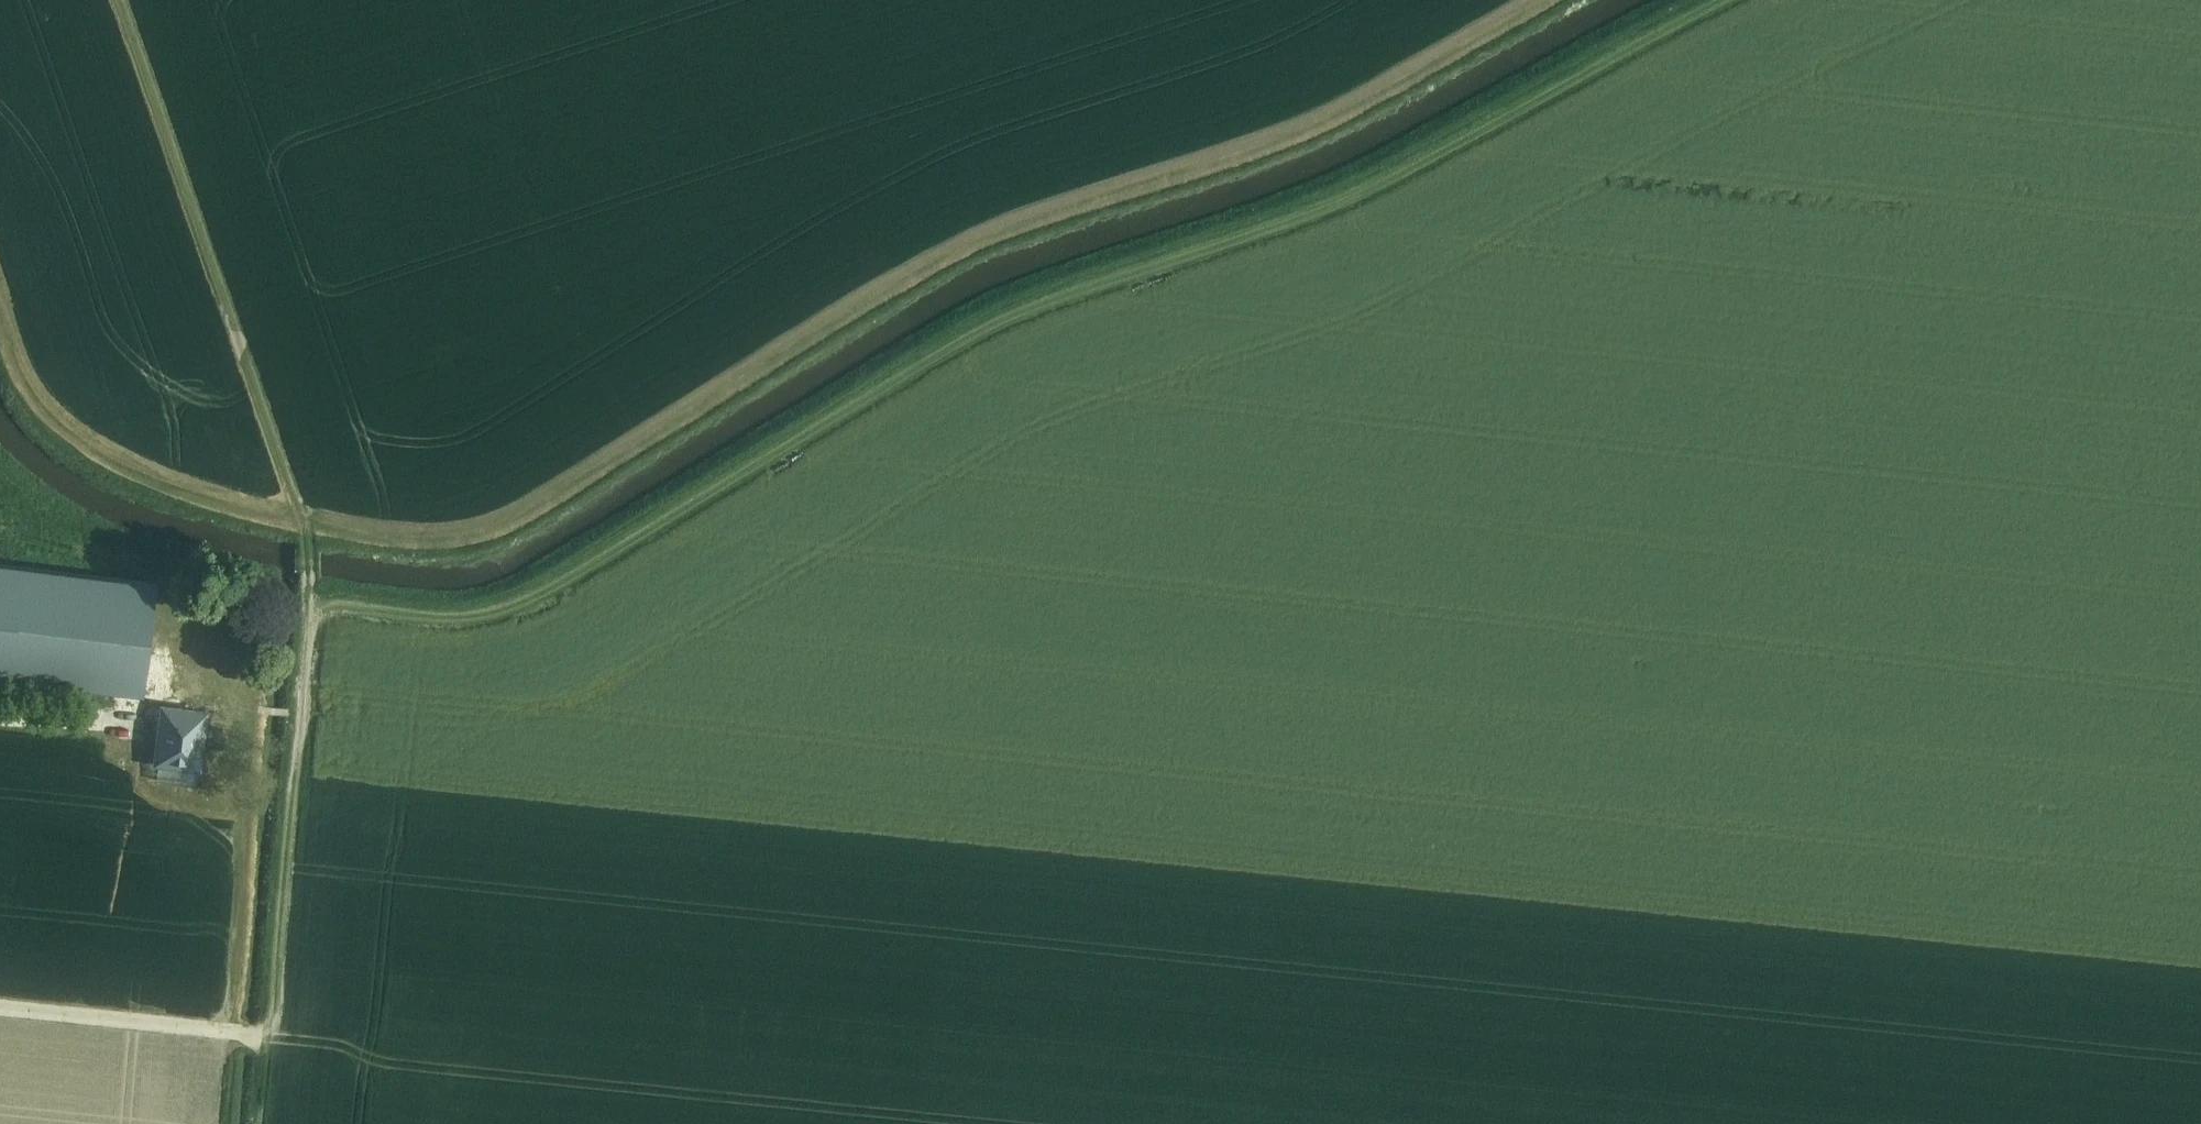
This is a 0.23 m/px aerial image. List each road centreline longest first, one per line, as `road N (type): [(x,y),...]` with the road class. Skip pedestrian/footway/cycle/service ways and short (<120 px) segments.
road 1 (track): [(119,0),(309,538)]

